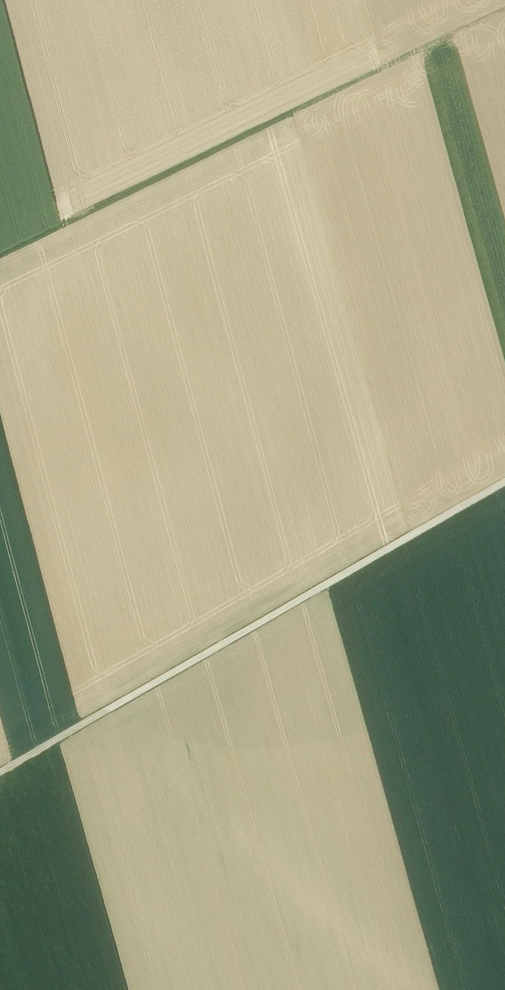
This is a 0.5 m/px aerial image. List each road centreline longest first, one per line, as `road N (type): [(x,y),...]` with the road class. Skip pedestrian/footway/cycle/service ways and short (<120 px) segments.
road 1 (track): [(504,481),(0,772)]
road 2 (track): [(504,8),(0,256)]

